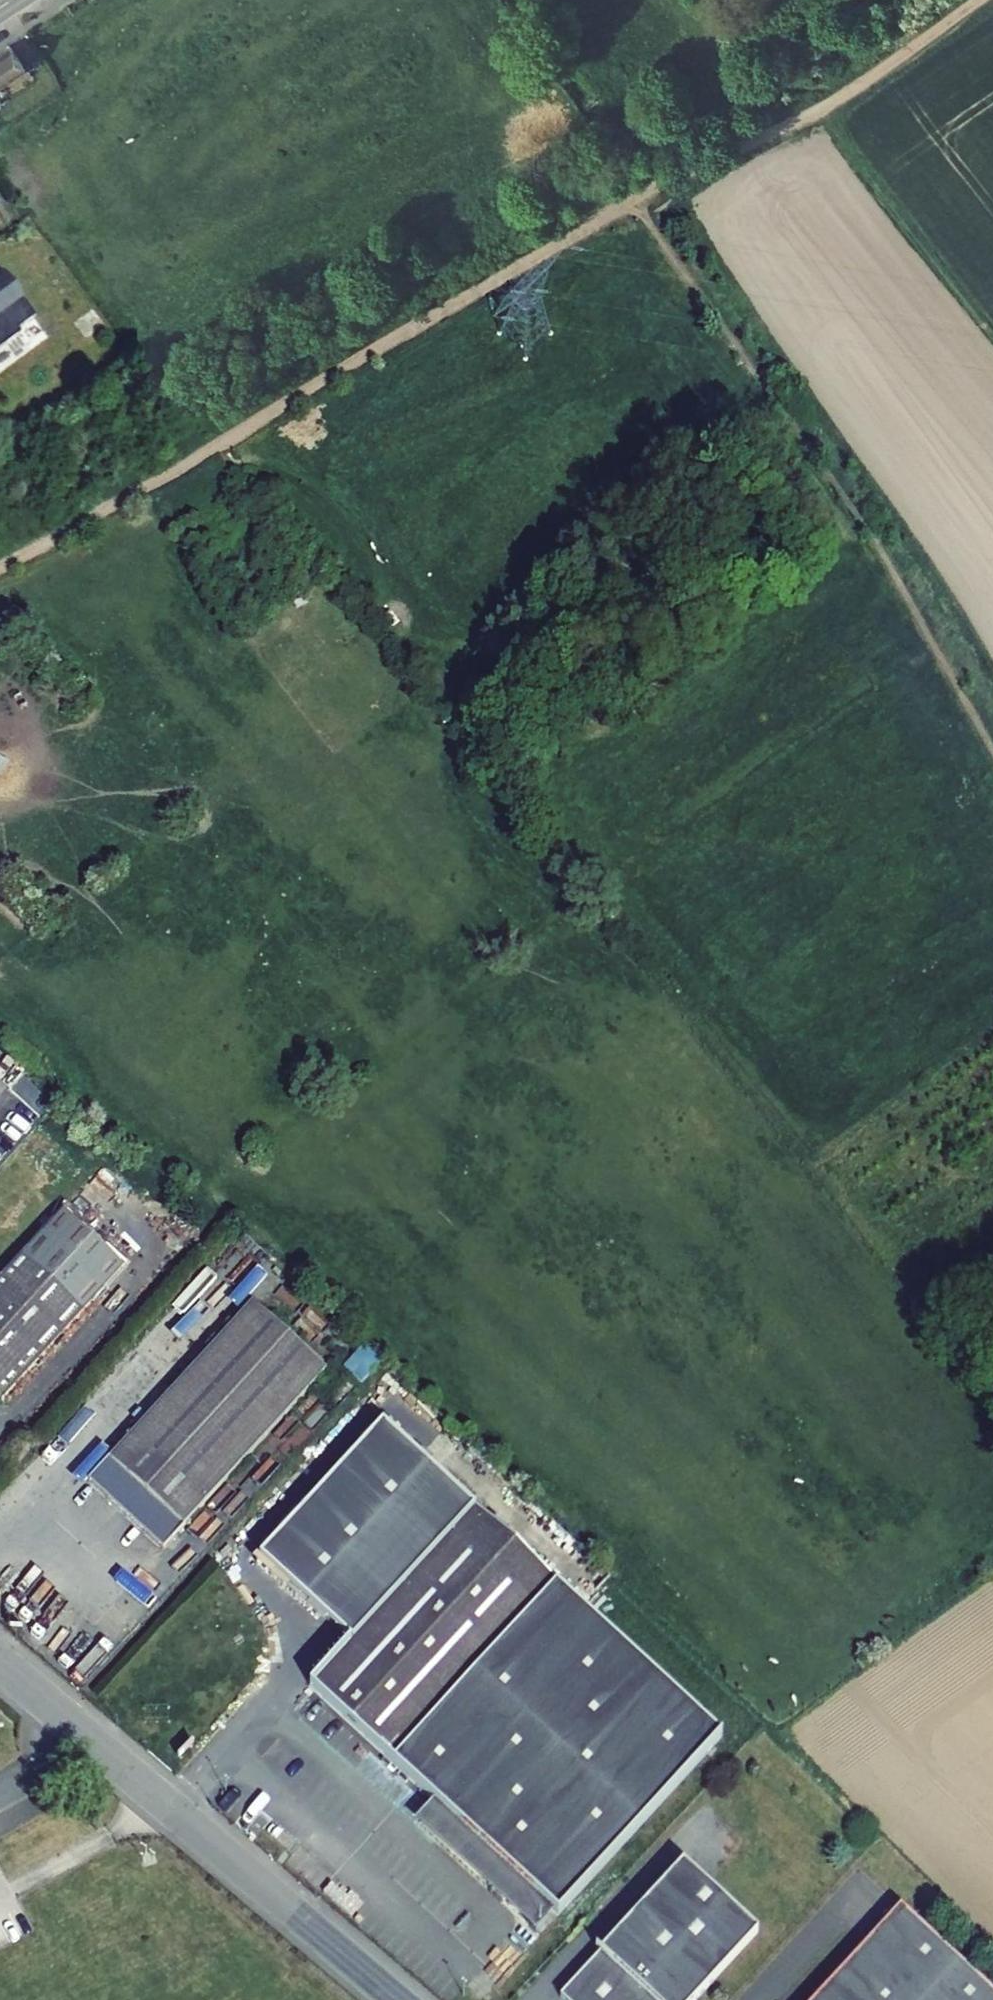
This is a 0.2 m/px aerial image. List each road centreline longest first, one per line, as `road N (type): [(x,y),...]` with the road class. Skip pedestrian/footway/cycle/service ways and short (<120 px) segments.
road 1 (track): [(992,750),(902,581),(633,201)]
road 2 (residential): [(0,1663),(397,1999)]

